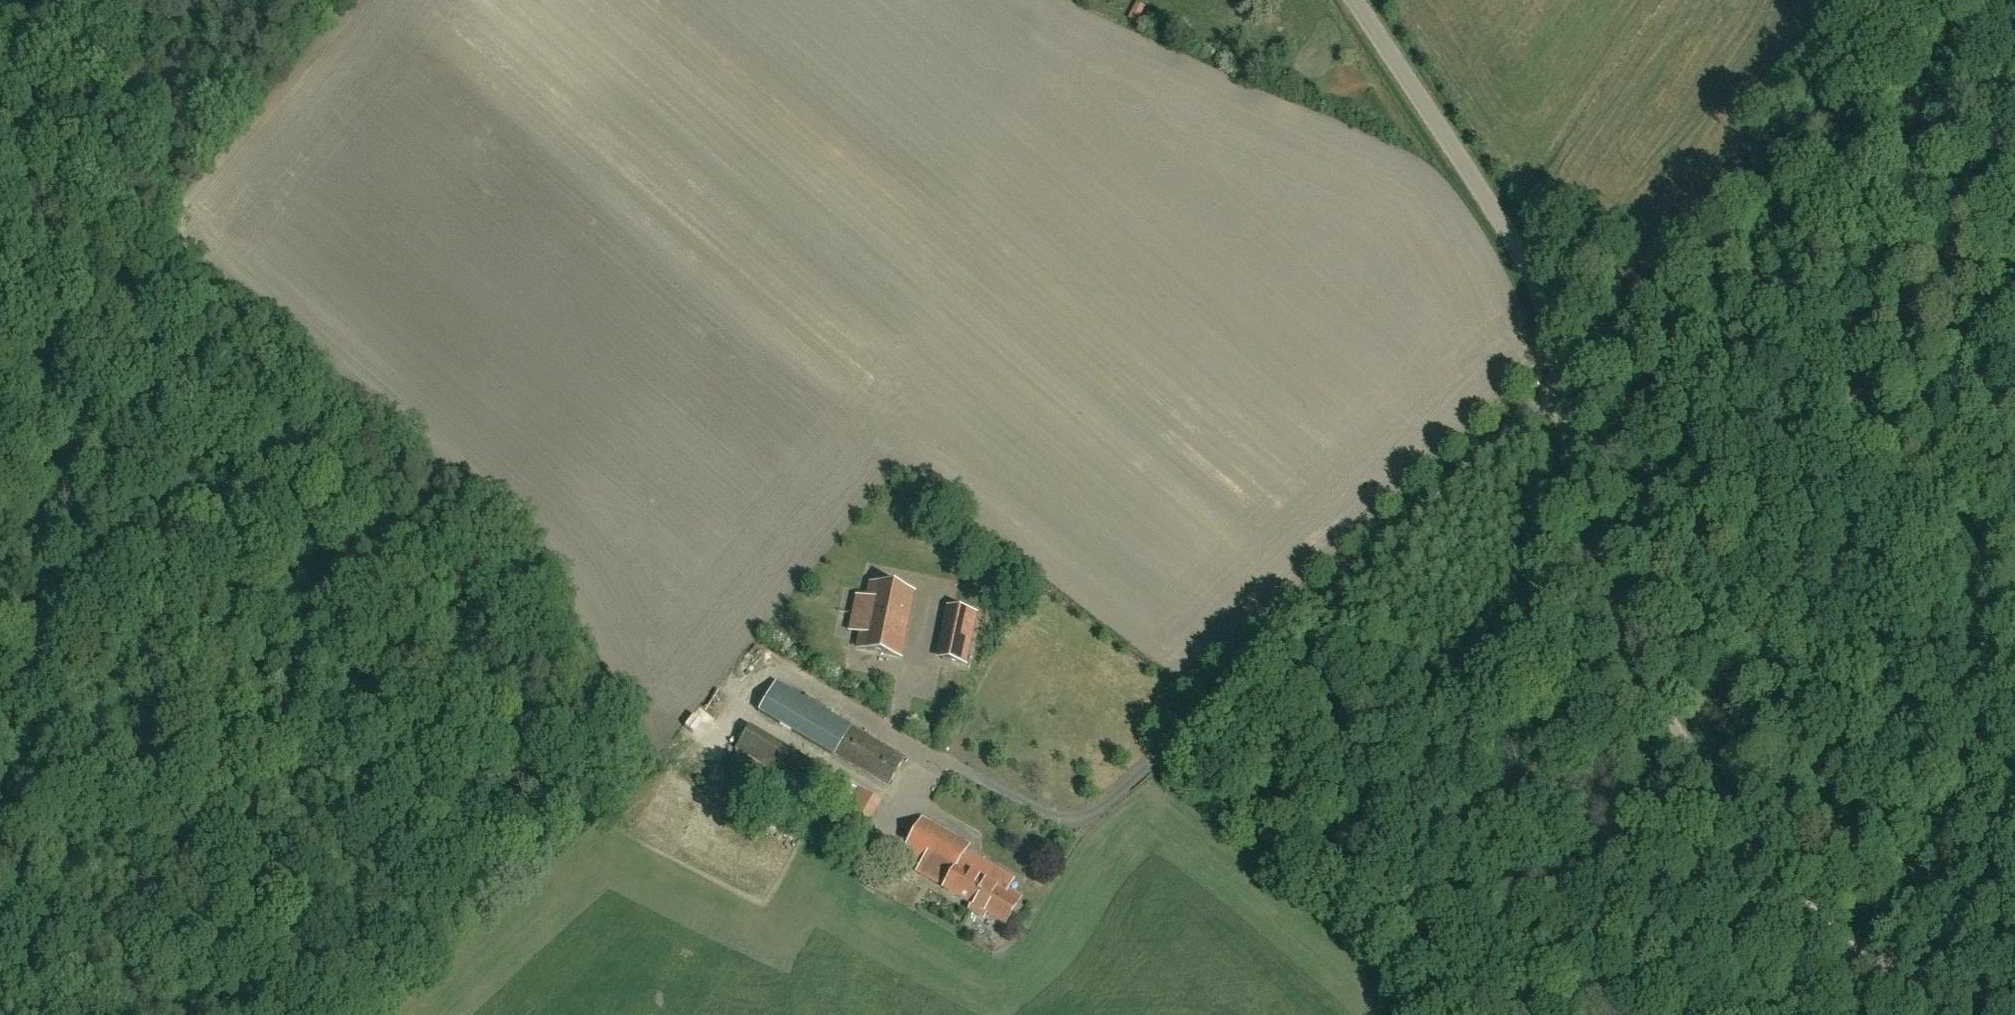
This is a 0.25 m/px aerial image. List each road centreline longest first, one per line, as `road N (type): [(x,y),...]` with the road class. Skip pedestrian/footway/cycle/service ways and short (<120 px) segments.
road 1 (unclassified): [(2013,1014),(1834,938),(1792,901),(1701,781),(1658,706),(1590,541),(1543,294),(1355,0)]

